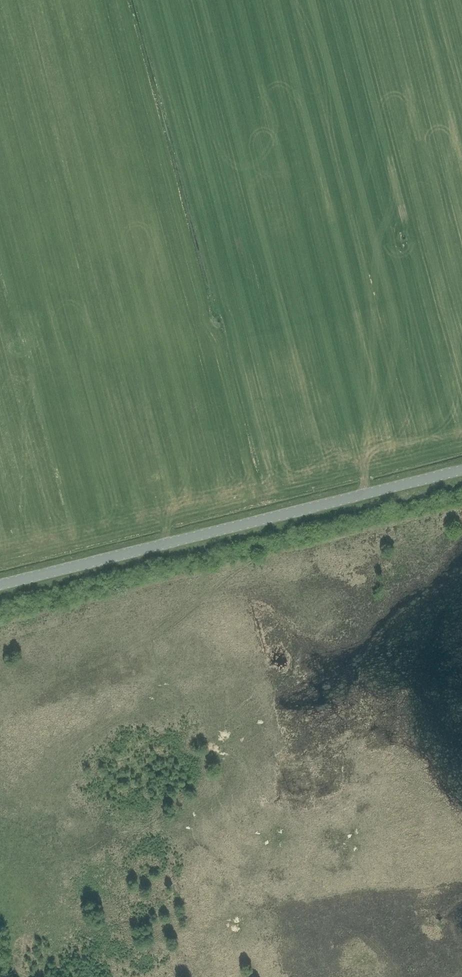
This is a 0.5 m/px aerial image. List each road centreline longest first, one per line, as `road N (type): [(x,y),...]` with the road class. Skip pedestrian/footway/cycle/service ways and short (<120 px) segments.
road 1 (tertiary): [(0,584),(461,469)]

